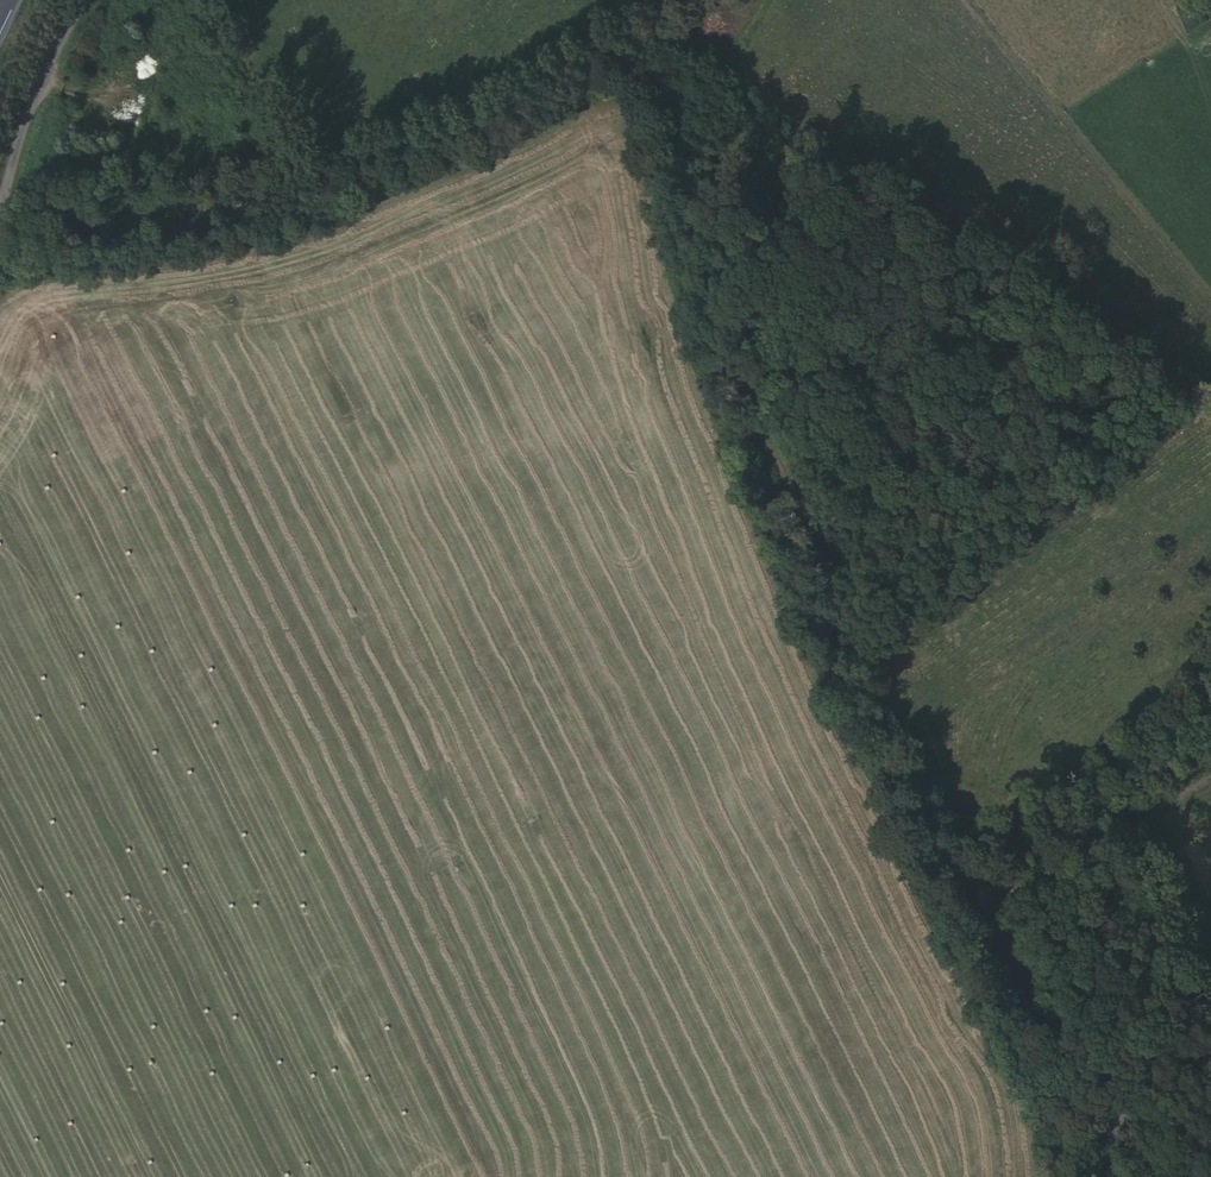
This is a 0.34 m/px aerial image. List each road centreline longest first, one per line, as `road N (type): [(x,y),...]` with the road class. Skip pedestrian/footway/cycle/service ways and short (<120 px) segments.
road 1 (tertiary): [(1210,1008),(1109,1120),(1086,1176)]
road 2 (residential): [(0,193),(25,104),(76,0)]

